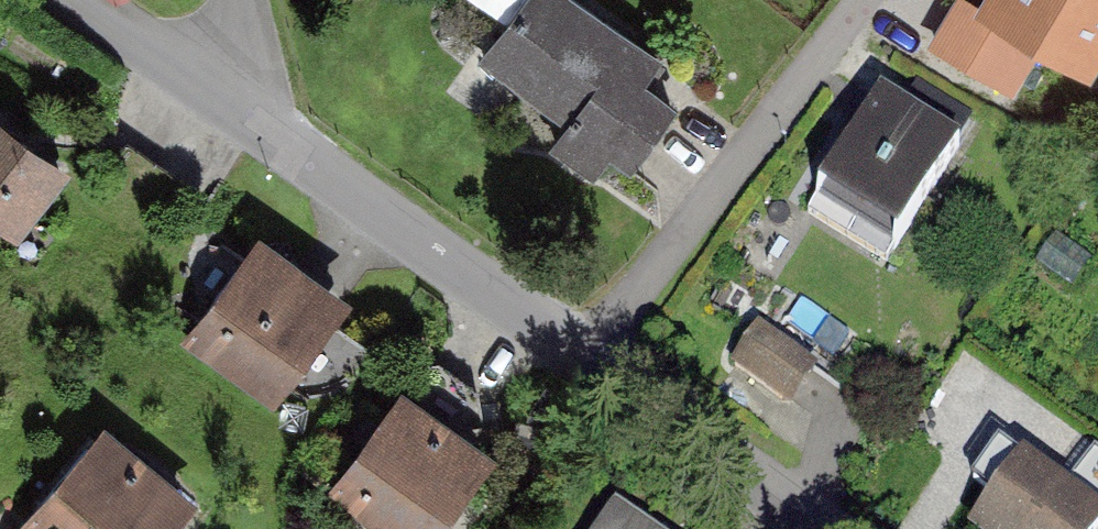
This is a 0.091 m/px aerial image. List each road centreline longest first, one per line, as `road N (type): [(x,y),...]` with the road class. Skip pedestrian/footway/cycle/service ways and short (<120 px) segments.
road 1 (residential): [(584,360),(215,87)]
road 2 (residential): [(584,360),(861,0)]
road 3 (residential): [(819,528),(584,360)]
road 4 (residential): [(215,87),(91,0)]

